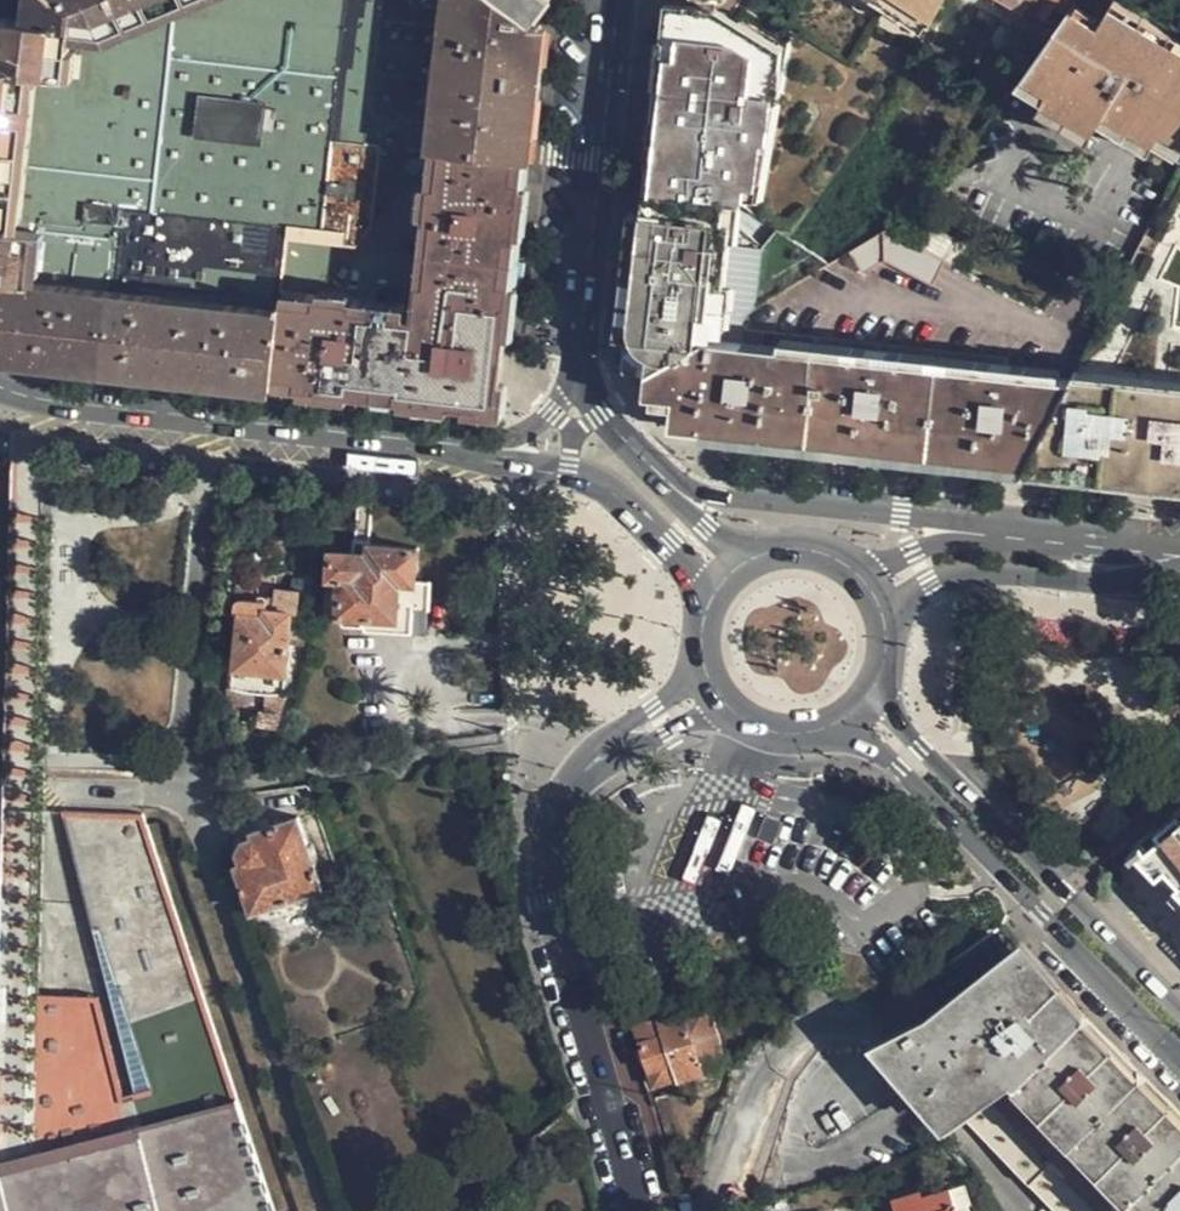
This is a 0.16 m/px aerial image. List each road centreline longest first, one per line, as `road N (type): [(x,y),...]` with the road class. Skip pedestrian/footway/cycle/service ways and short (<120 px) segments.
road 1 (tertiary): [(1179,557),(1086,538),(716,498),(652,471)]
road 2 (tertiary): [(607,753),(553,822),(555,925),(647,1210)]
road 3 (primary): [(838,730),(899,771),(1179,1062)]
road 4 (secondary): [(0,389),(47,404),(457,445)]
road 5 (primary): [(1179,1009),(918,748),(878,690)]
road 6 (secondary): [(580,361),(618,0)]
road 7 (tertiary): [(1179,561),(958,544),(853,571)]
road 8 (secondary): [(457,445),(589,474),(670,540),(708,601)]
road 9 (tertiary): [(884,617),(911,592),(956,572),(1111,583),(1179,569)]
road 10 (secondary): [(457,445),(543,425),(567,400),(580,361)]
road 11 (secondary): [(756,557),(704,529),(652,471)]
road 12 (secondary): [(652,471),(601,414),(580,361)]
road 13 (tertiary): [(698,659),(674,694),(607,753)]
road 14 (tertiary): [(607,753),(729,717)]

